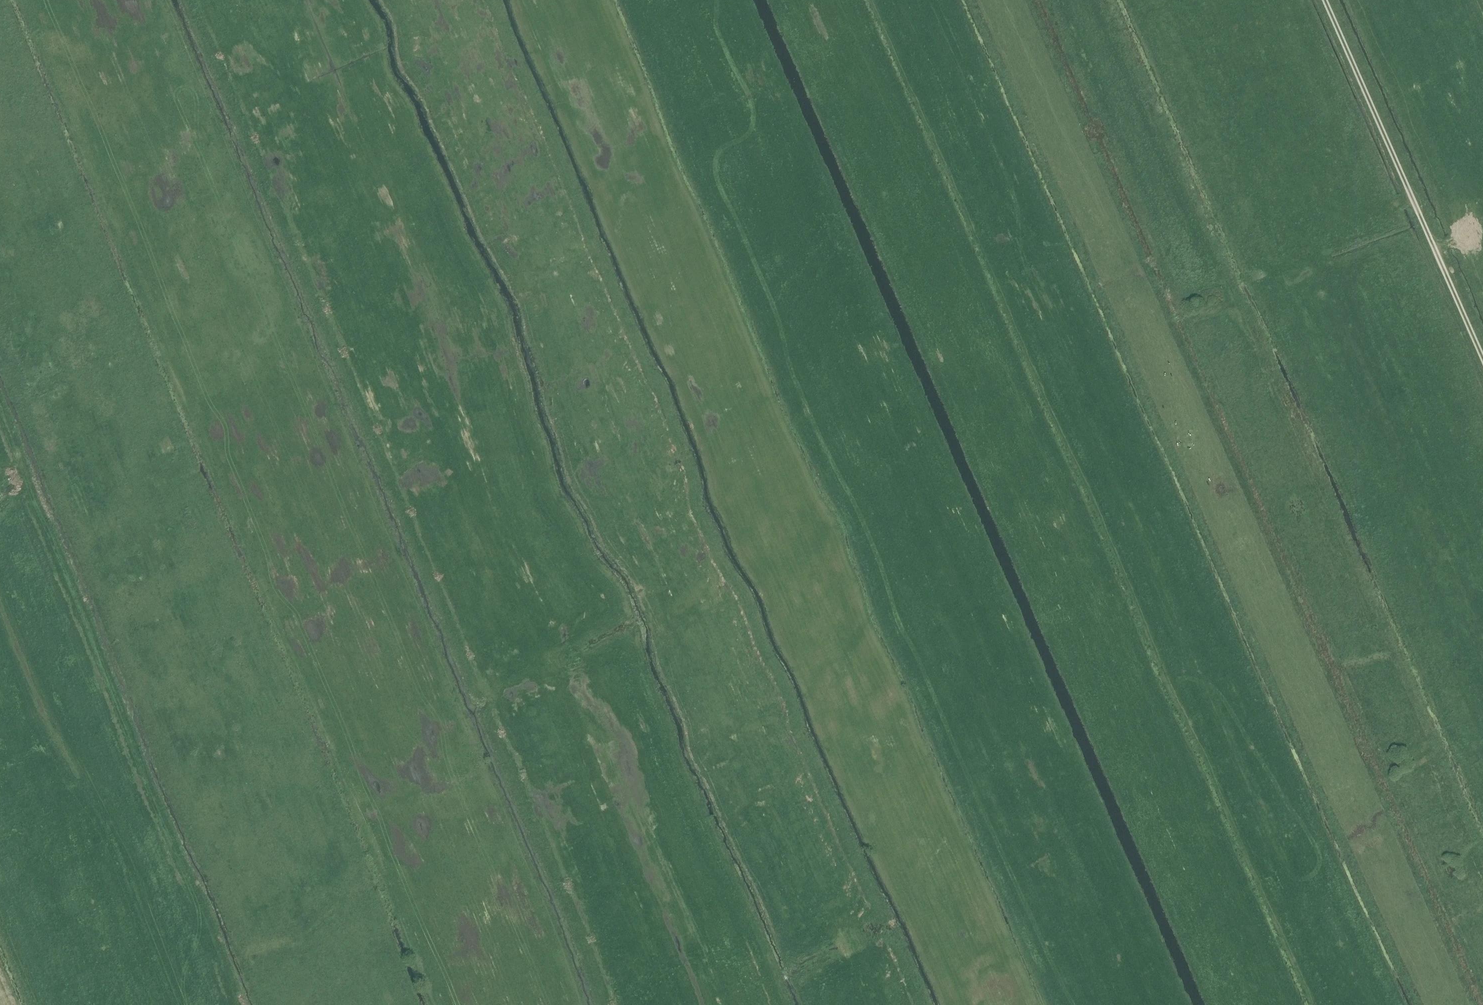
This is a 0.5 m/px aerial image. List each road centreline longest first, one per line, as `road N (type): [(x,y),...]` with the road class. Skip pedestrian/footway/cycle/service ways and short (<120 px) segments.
road 1 (track): [(1482,353),(1328,0)]

